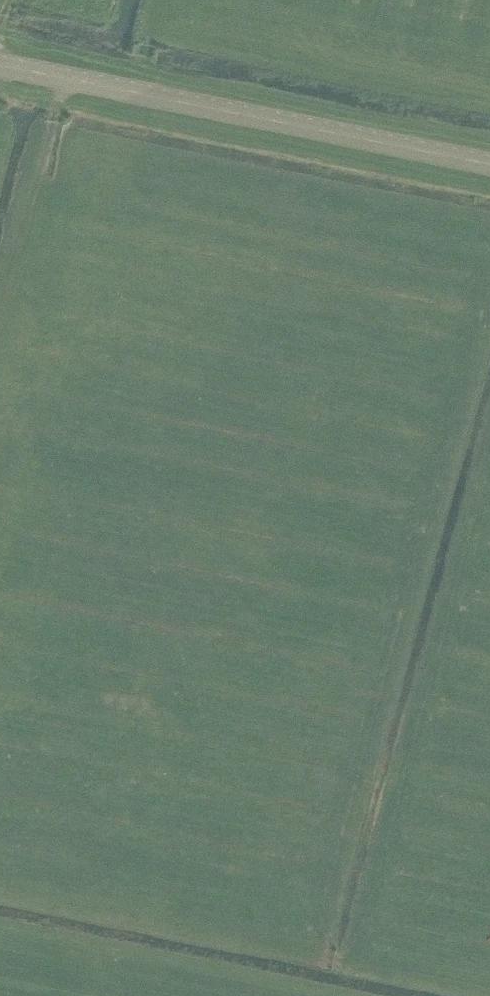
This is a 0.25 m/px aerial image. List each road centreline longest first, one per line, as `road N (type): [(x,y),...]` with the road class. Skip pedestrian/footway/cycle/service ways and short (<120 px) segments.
road 1 (secondary): [(0,66),(489,164)]

